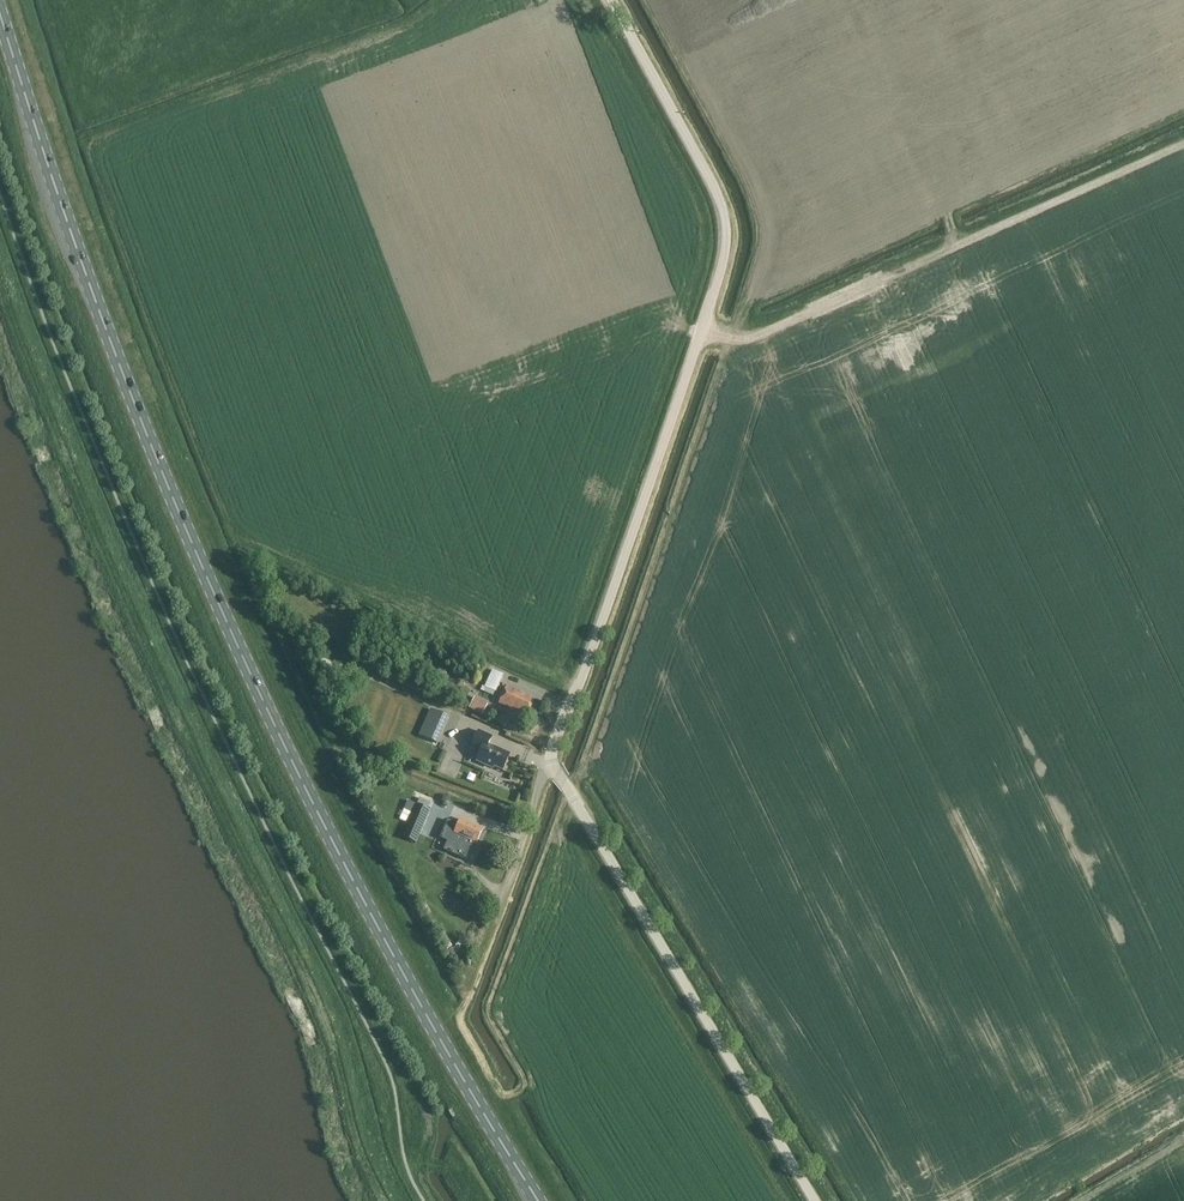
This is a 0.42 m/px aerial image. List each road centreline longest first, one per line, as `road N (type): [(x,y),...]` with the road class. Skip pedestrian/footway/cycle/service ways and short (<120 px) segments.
road 1 (primary): [(538,1200),(420,1005),(220,607),(90,285),(0,12)]
road 2 (unclassified): [(814,1200),(551,757),(701,332)]
road 3 (unclassified): [(701,332),(736,340),(762,335),(1183,145)]
road 4 (unclassified): [(701,332),(723,265),(722,209),(614,0)]

